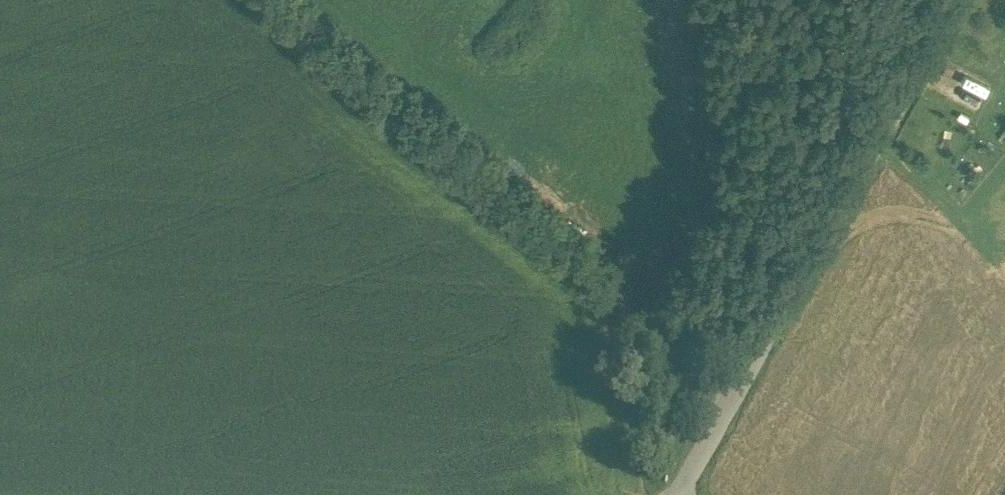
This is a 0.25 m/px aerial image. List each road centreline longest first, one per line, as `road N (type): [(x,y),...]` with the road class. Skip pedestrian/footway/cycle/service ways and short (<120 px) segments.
road 1 (unclassified): [(686,494),(958,0)]

